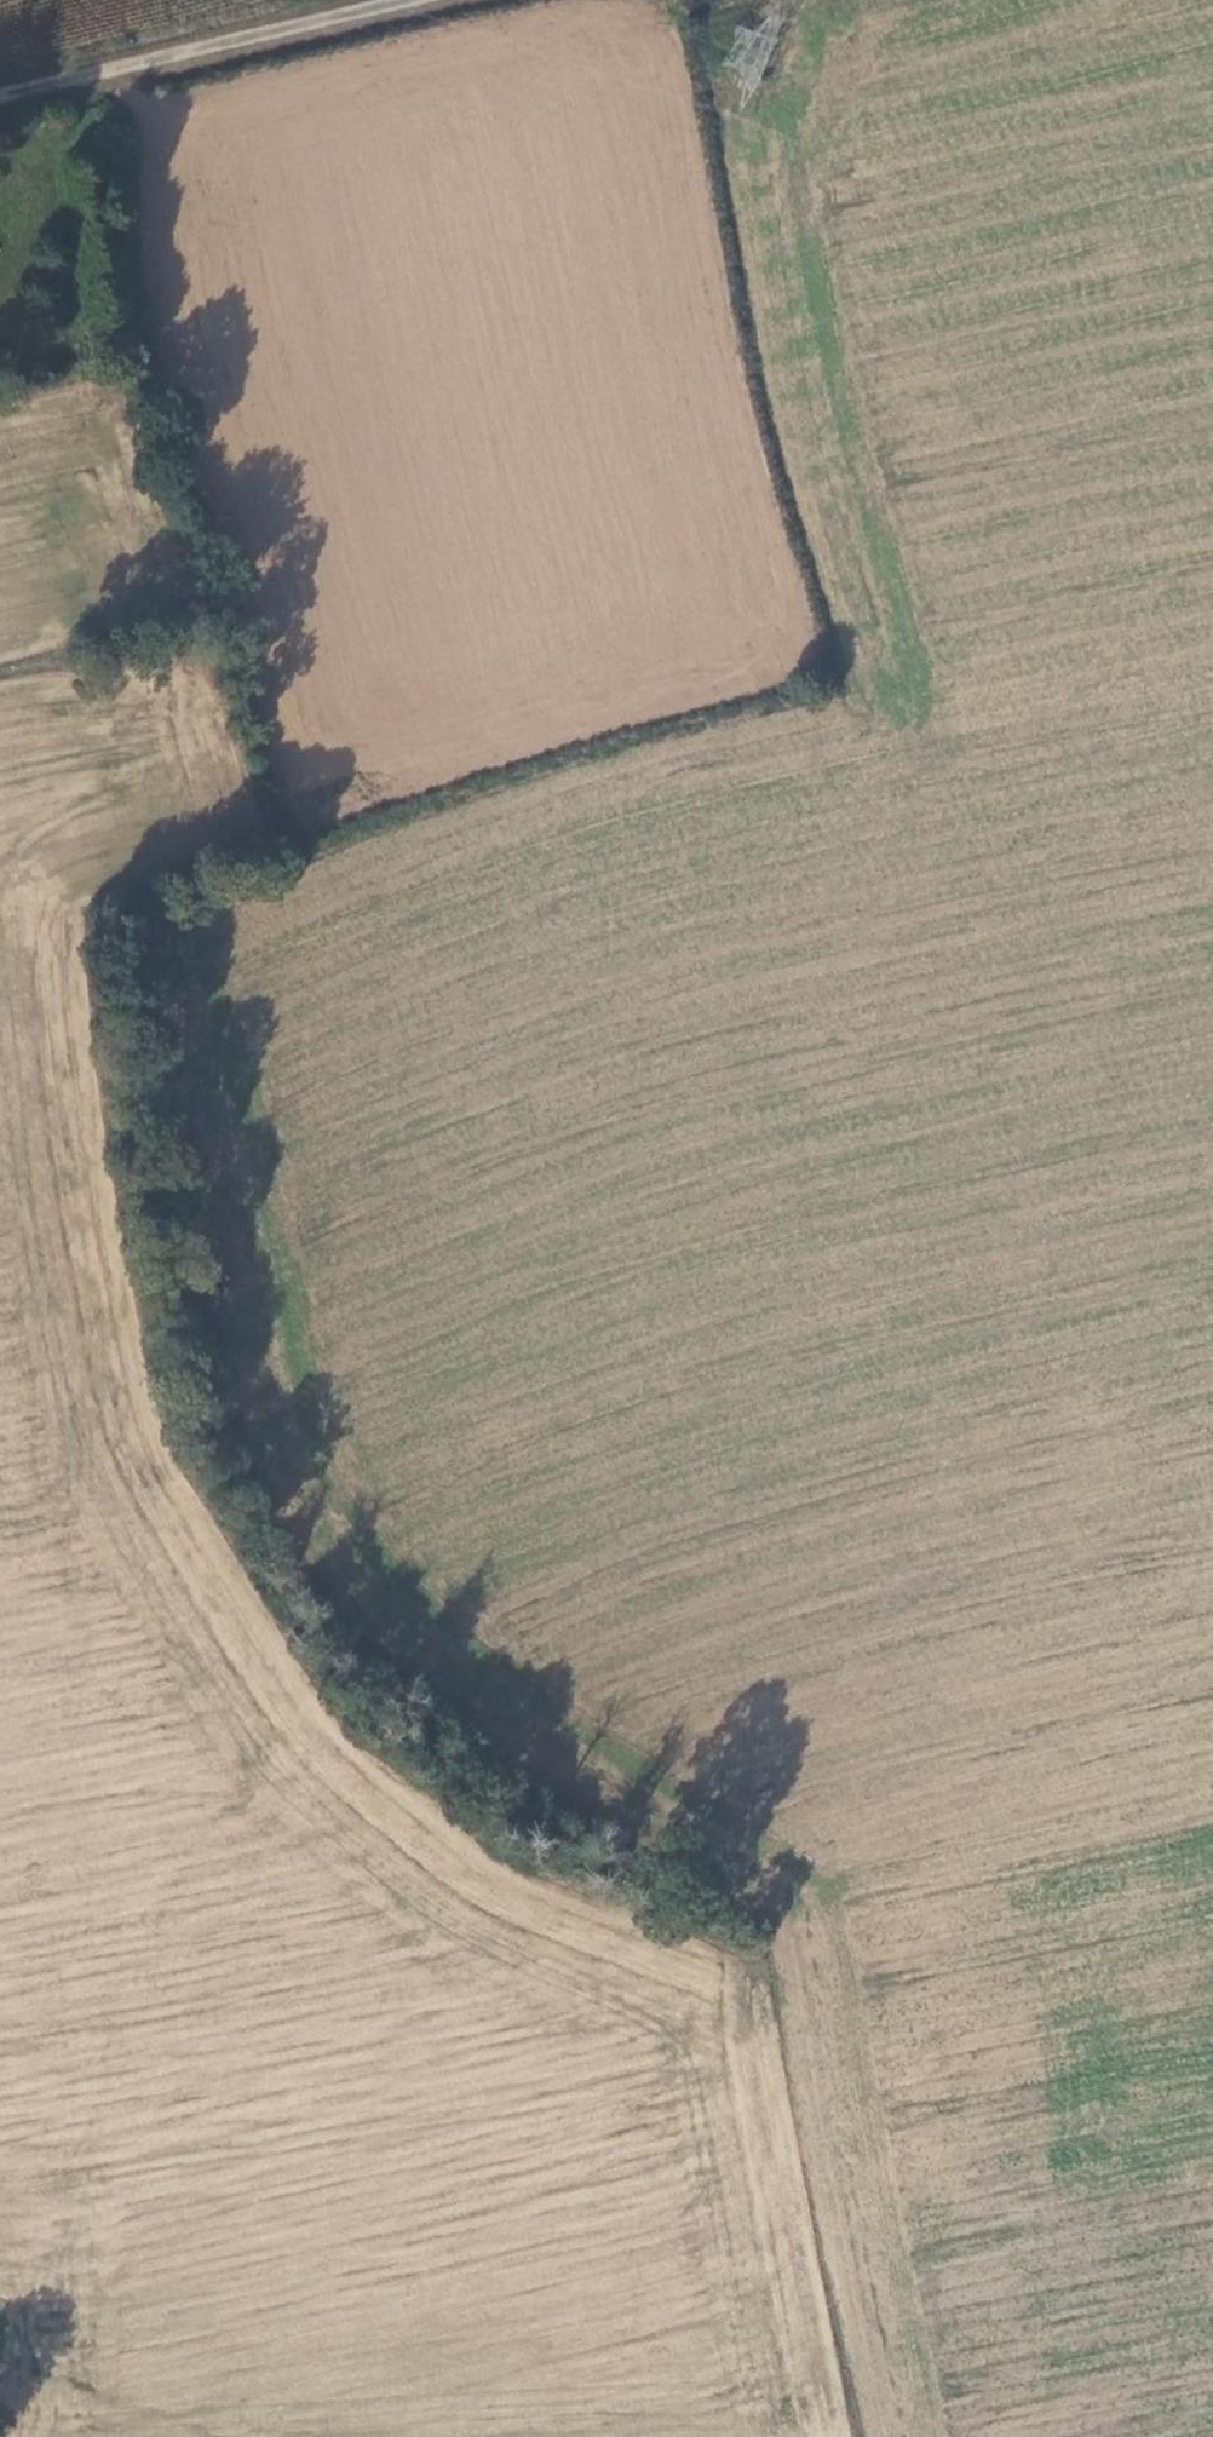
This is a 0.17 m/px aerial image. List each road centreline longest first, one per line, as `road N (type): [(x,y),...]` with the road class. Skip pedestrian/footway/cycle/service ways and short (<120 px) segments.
road 1 (unclassified): [(0,98),(414,0)]

